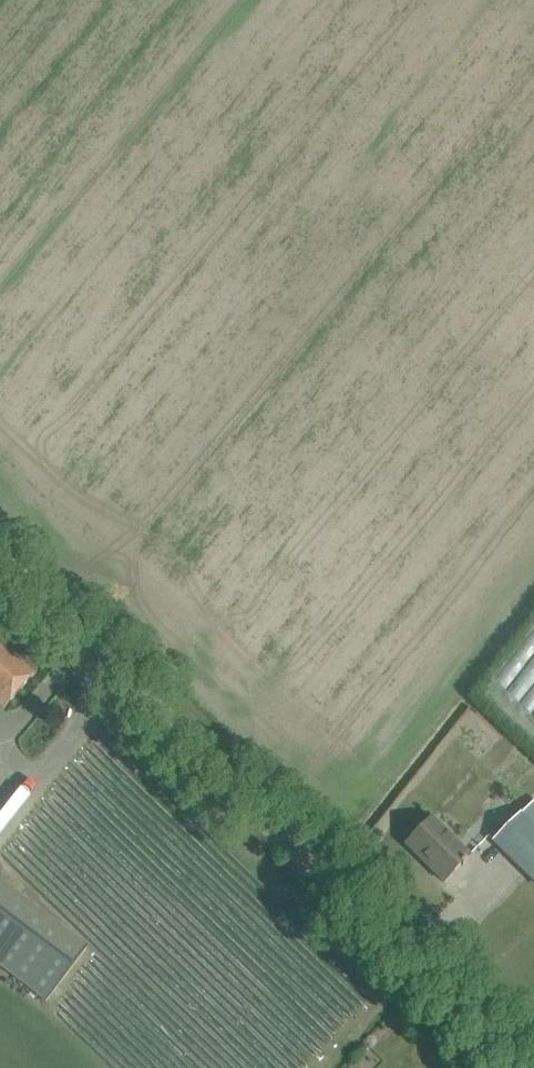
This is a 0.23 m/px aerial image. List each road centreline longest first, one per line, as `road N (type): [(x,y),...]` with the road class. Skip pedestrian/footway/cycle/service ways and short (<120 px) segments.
road 1 (unclassified): [(515,1067),(0,562)]

